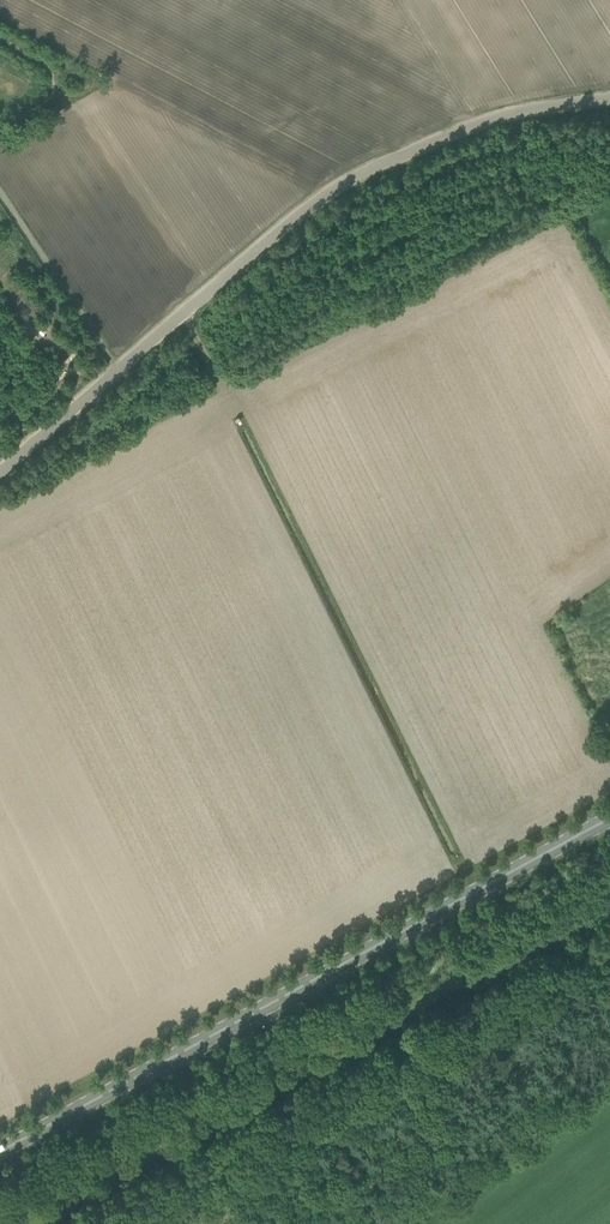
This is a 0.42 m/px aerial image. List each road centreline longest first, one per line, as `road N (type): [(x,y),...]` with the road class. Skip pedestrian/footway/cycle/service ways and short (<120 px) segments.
road 1 (unclassified): [(0,476),(338,190),(486,122),(609,98)]
road 2 (primary): [(0,1152),(609,819)]

